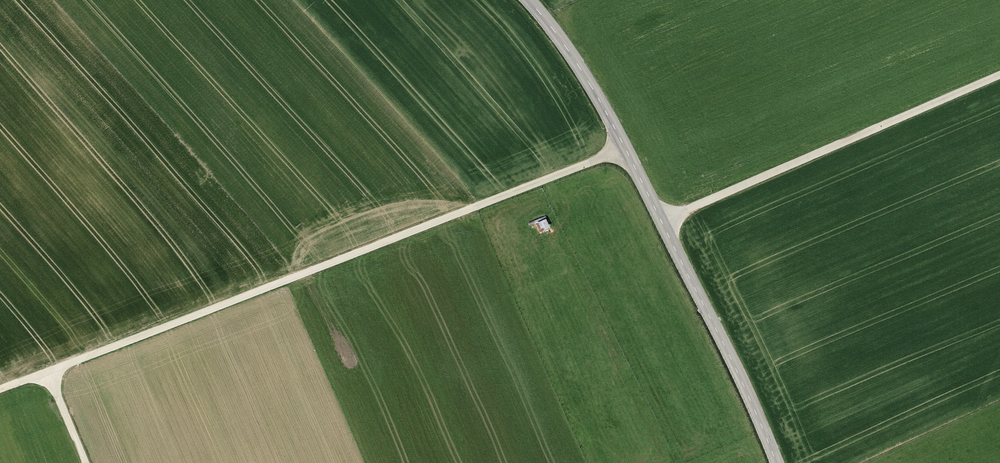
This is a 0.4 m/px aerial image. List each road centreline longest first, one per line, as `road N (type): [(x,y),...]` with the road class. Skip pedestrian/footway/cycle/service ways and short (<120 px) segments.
road 1 (track): [(623,148),(47,372)]
road 2 (tertiary): [(526,0),(623,148),(775,462)]
road 3 (track): [(660,222),(999,75)]

